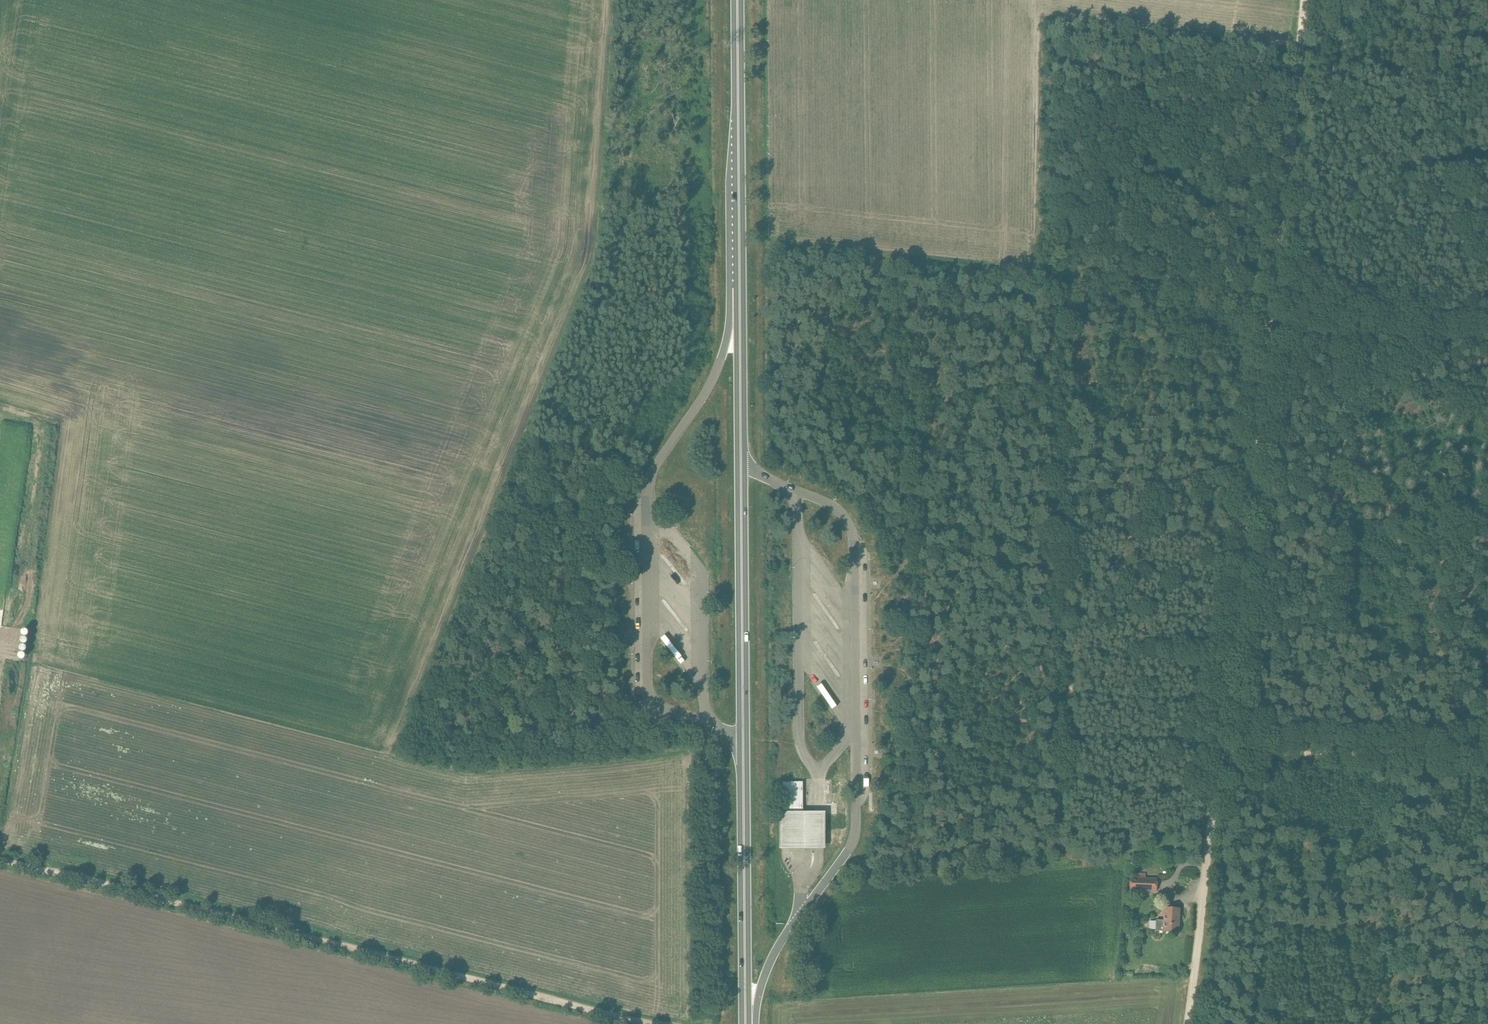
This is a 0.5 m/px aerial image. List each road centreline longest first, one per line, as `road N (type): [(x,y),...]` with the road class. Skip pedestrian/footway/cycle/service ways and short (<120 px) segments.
road 1 (track): [(1305,0),(1188,1023)]
road 2 (primary): [(746,1023),(738,0)]
road 3 (track): [(646,1023),(0,859)]
road 4 (track): [(1218,751),(1487,748)]

